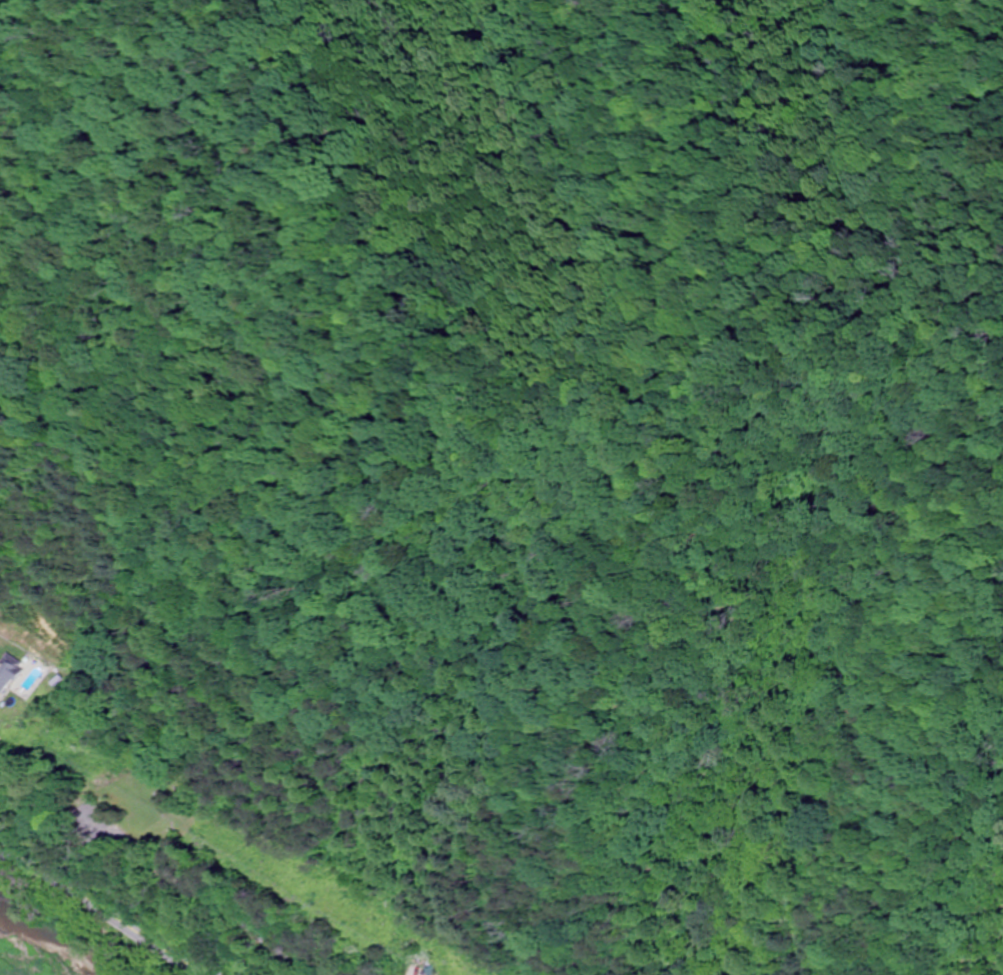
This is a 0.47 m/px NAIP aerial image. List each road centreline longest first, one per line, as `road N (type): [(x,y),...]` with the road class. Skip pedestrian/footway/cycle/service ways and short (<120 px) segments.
road 1 (secondary): [(0,844),(214,974)]

